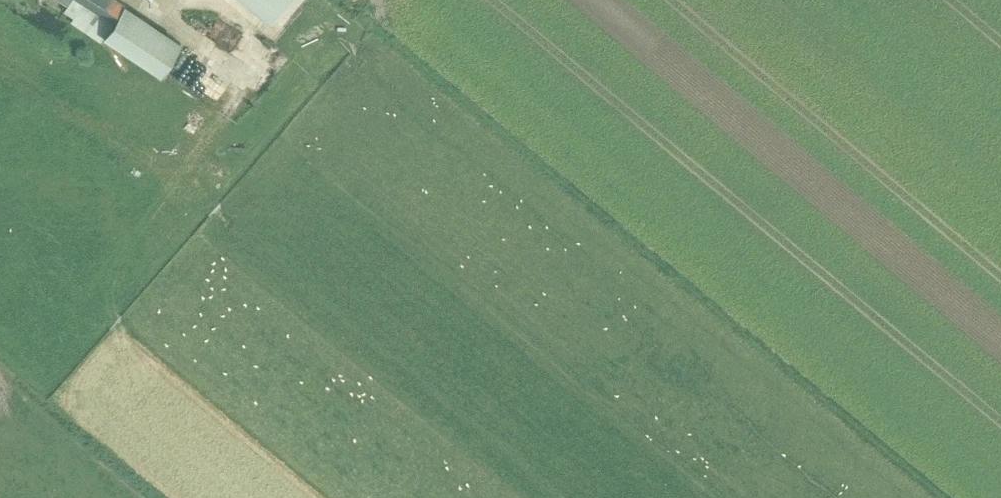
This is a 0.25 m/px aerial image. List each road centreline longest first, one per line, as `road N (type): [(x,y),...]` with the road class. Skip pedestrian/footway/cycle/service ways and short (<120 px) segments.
road 1 (track): [(0,68),(181,177),(223,121)]

